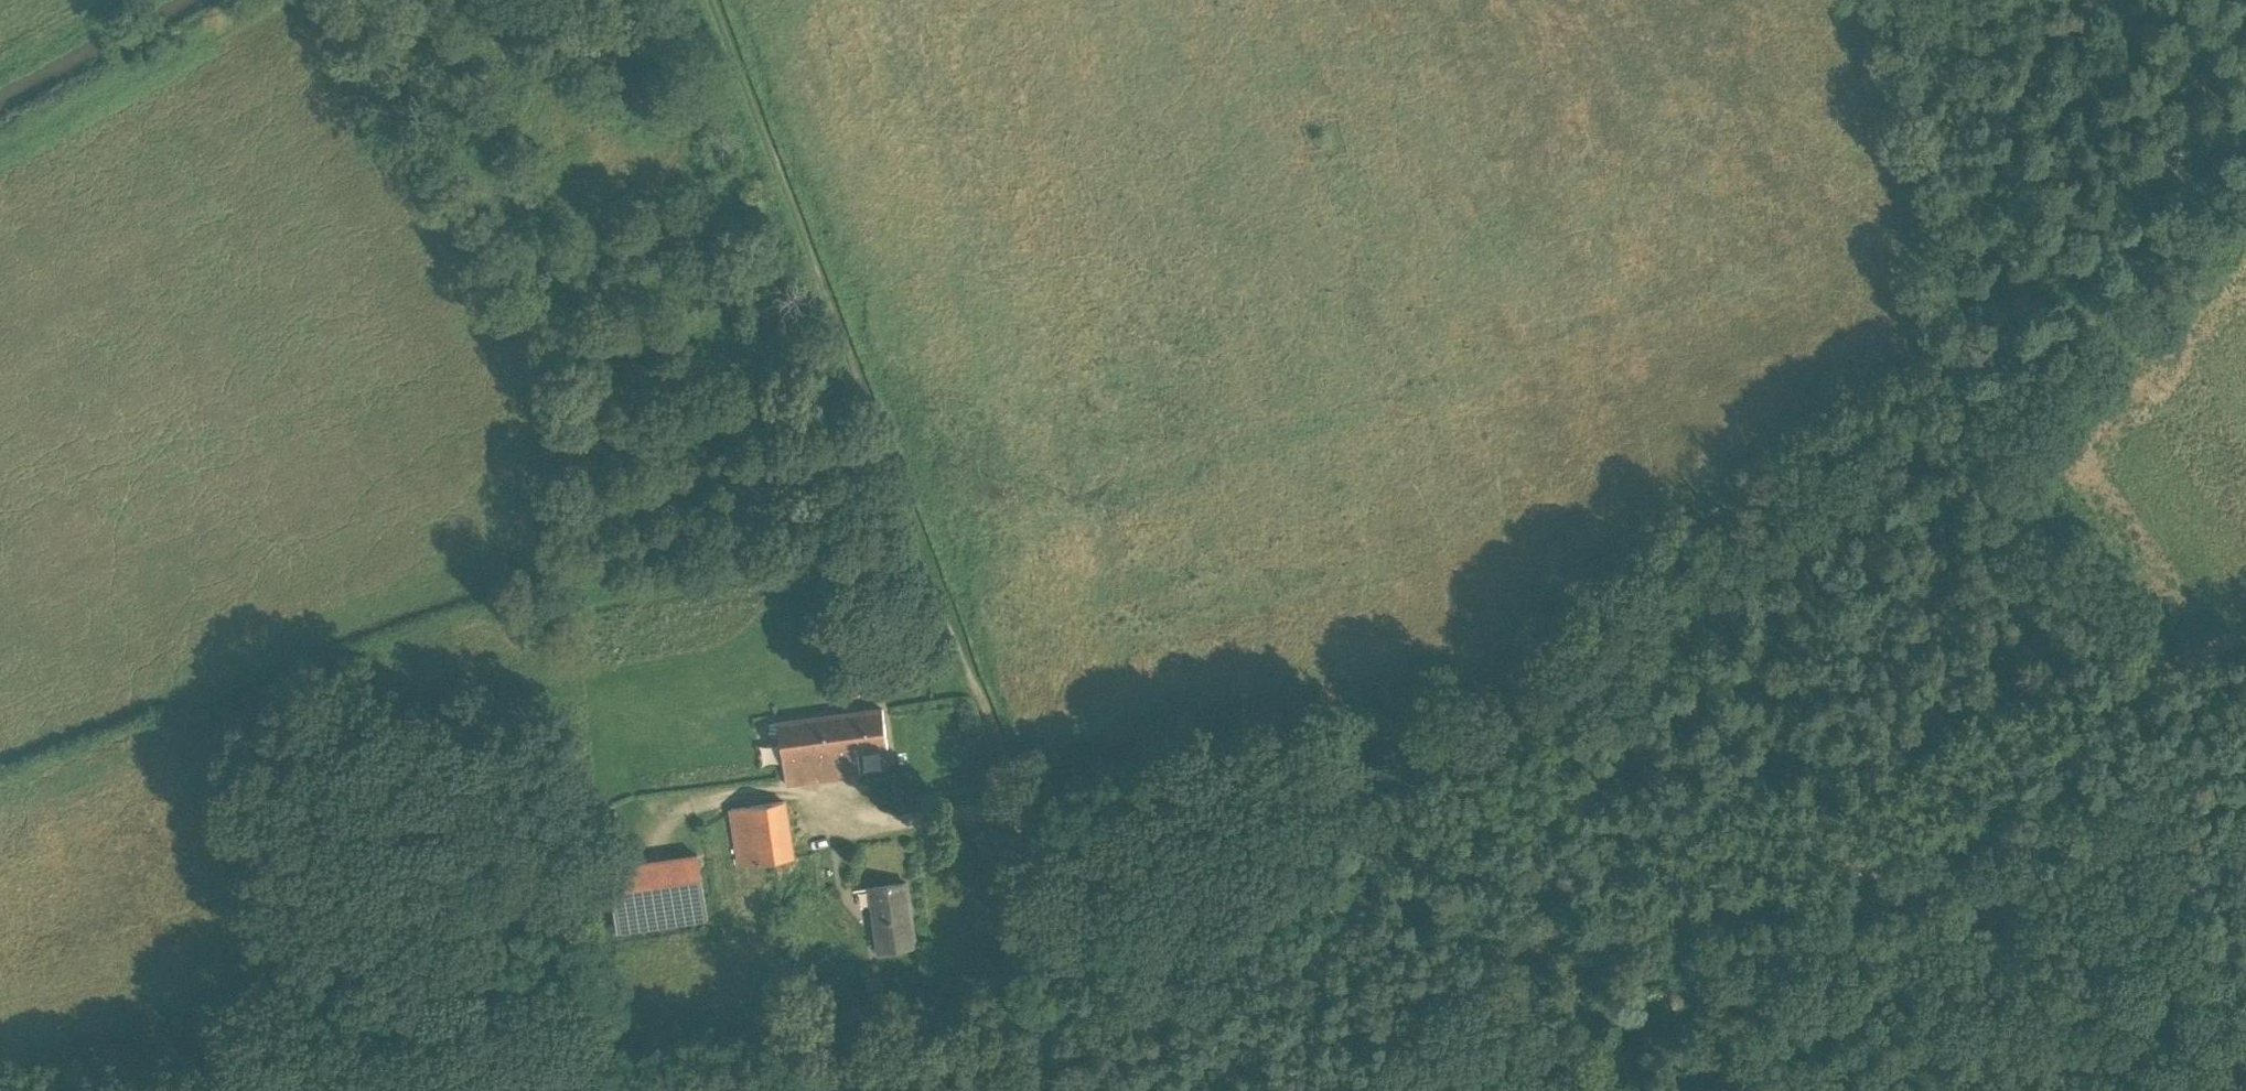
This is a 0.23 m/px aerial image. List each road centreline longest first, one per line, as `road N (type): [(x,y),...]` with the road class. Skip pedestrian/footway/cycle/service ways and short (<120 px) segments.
road 1 (track): [(1027,797),(1185,770),(1442,706),(1532,665),(1579,635),(1659,550),(1756,470),(1899,377)]
road 2 (track): [(1027,797),(712,0)]
road 3 (track): [(0,1076),(582,876)]
road 4 (track): [(1797,890),(1936,843),(1993,804),(2112,694),(2206,643),(2245,631)]
road 5 (track): [(1354,1090),(1458,979),(1536,951),(1797,890)]
road 6 (track): [(1899,377),(1940,386),(2001,535),(2110,696)]
road 7 (track): [(1105,1032),(1027,797)]

